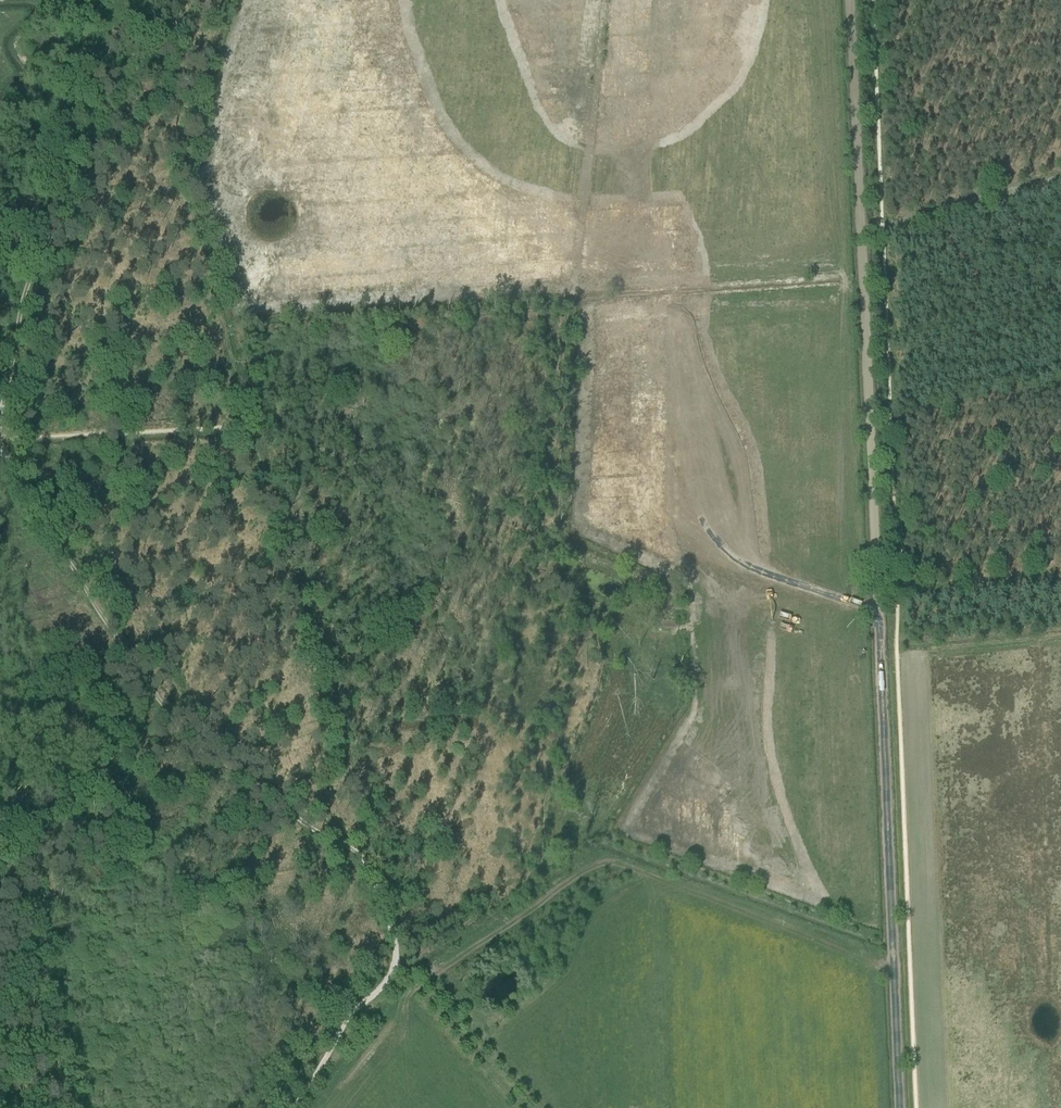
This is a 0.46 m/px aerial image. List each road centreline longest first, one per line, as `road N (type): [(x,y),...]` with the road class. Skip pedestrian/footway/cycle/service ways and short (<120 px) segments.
road 1 (track): [(901,1107),(849,0)]
road 2 (track): [(289,1107),(370,994),(400,965),(371,862),(204,757),(97,613),(0,439)]
road 3 (track): [(0,418),(40,258),(79,177),(164,93),(179,0)]

